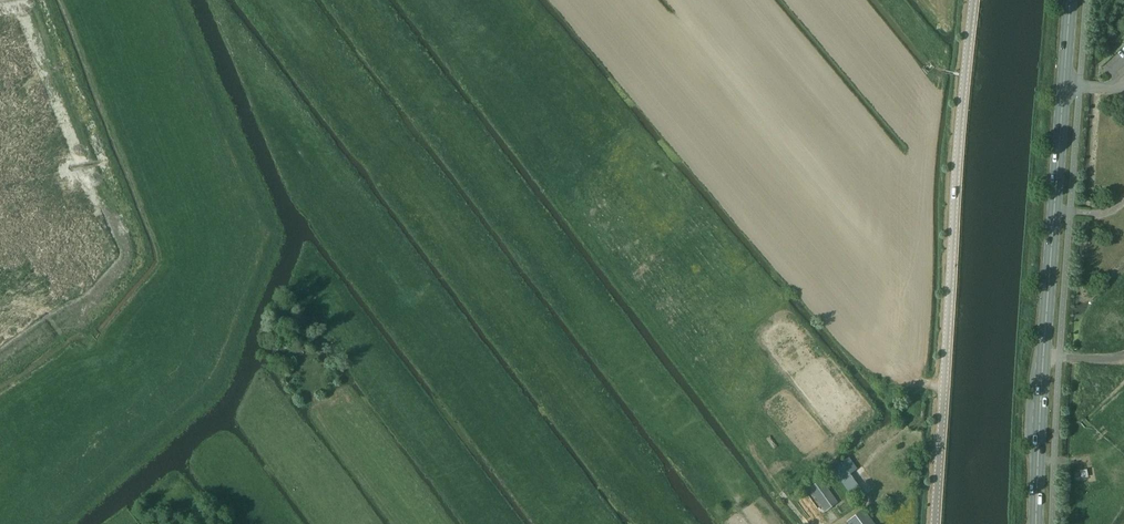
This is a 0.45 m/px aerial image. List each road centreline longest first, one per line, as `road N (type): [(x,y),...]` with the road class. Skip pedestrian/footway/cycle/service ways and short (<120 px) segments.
road 1 (unclassified): [(935,523),(974,0)]
road 2 (secondary): [(1036,523),(1073,0)]

